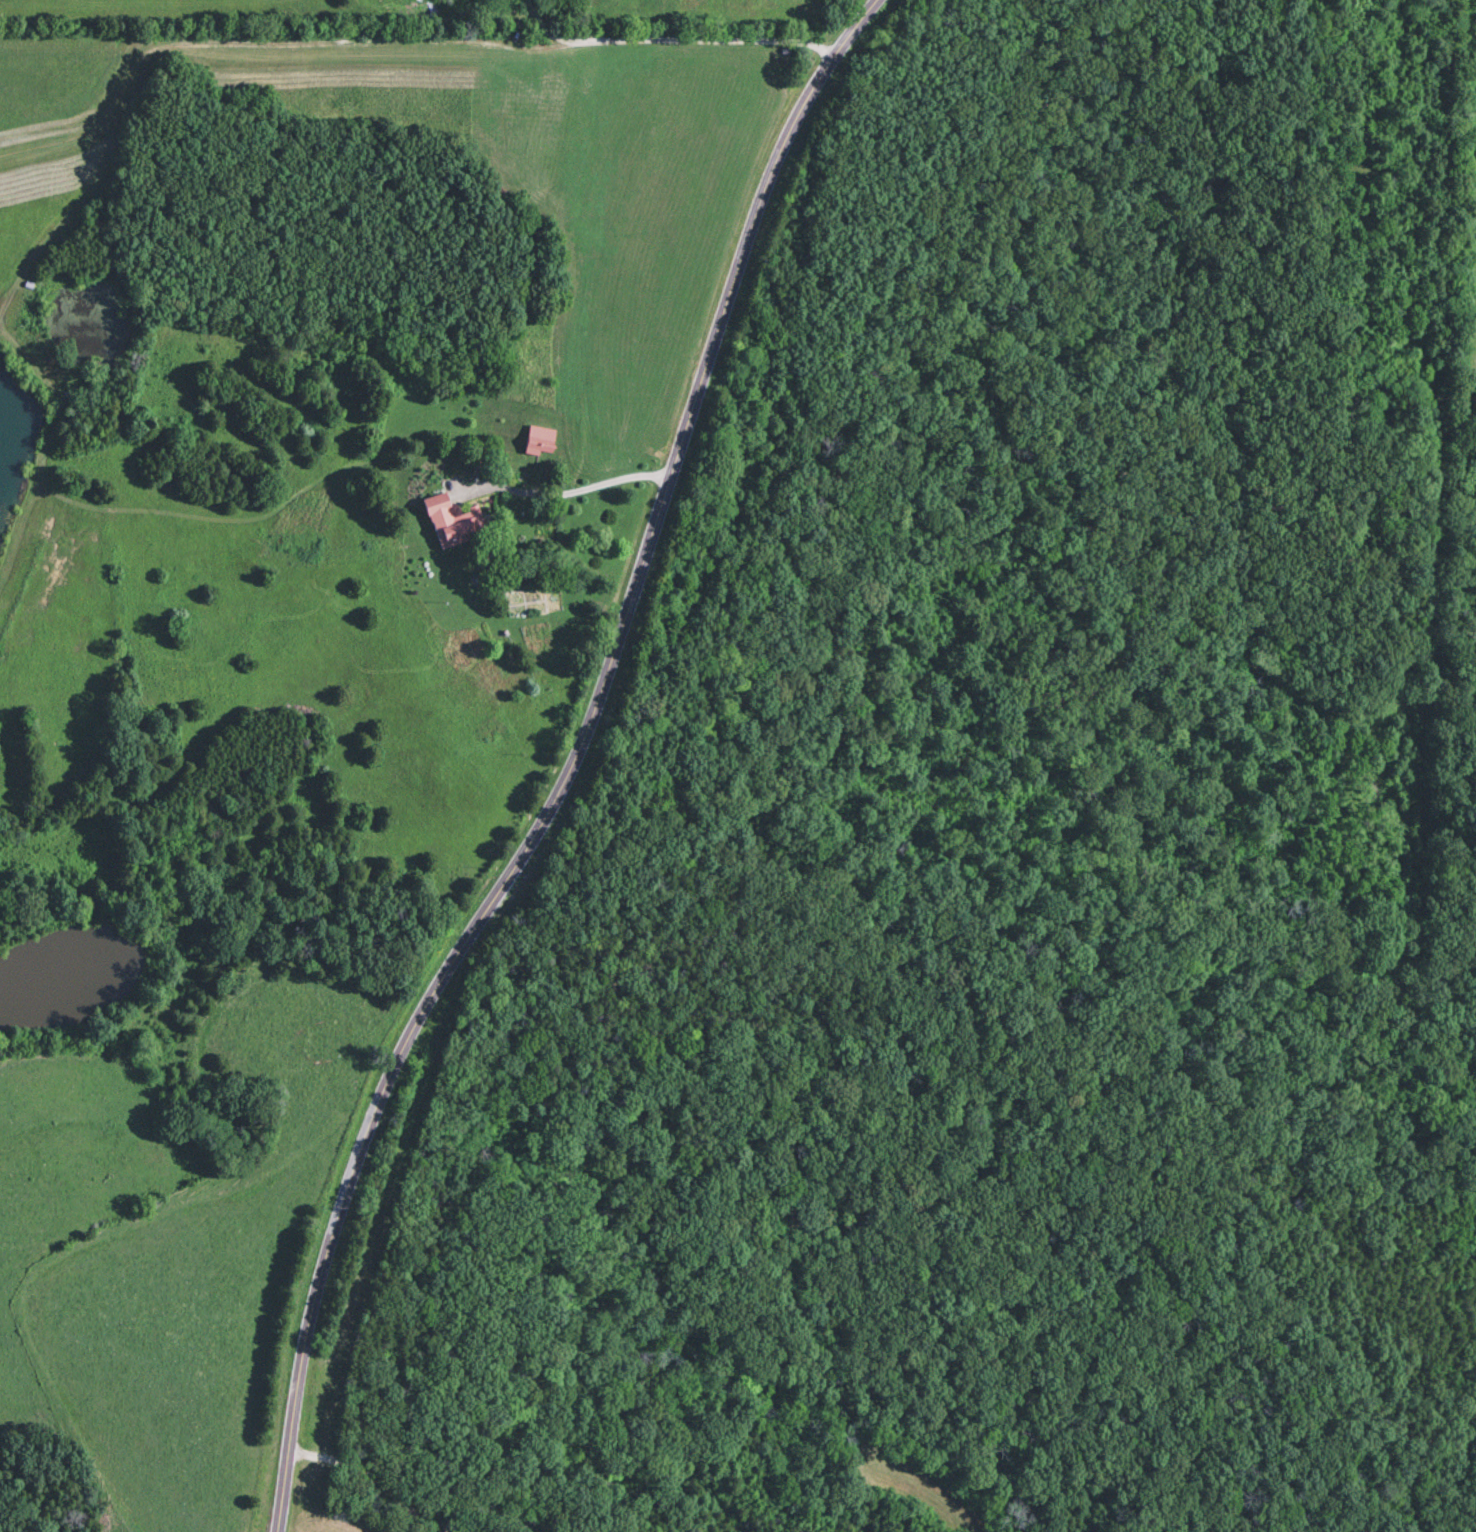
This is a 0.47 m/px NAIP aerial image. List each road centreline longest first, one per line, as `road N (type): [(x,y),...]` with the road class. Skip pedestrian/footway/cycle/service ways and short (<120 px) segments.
road 1 (tertiary): [(276,1531),(309,1310),(376,1101),(405,1039),(564,777),(759,197),(815,81),(876,0)]

